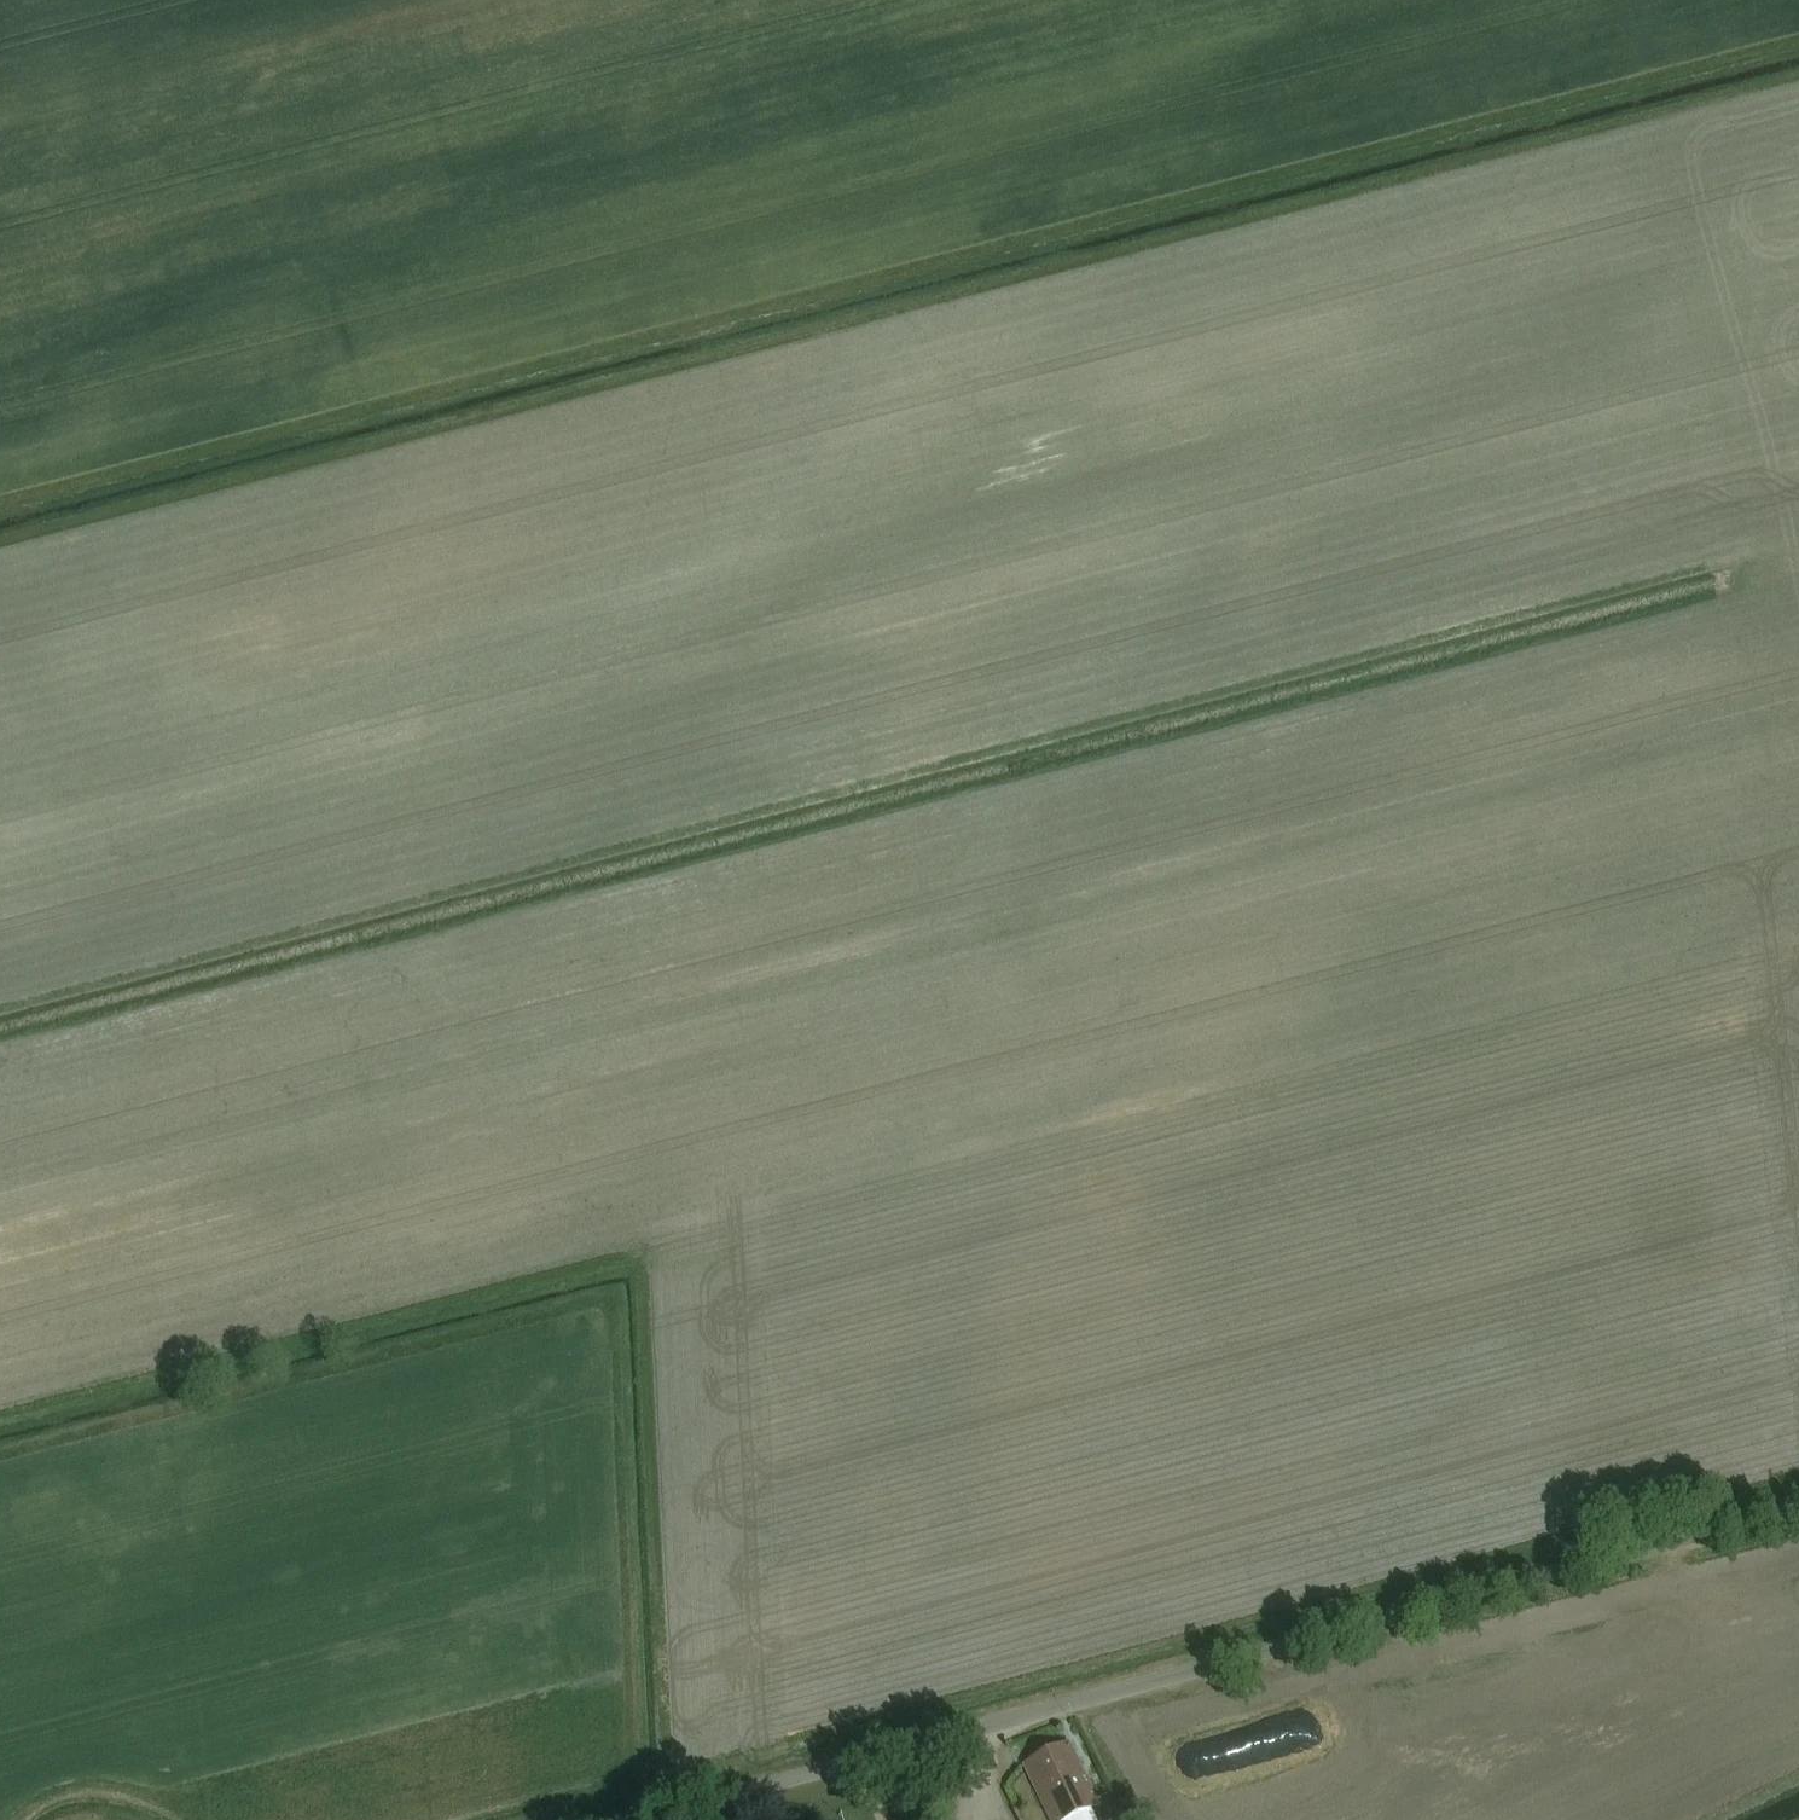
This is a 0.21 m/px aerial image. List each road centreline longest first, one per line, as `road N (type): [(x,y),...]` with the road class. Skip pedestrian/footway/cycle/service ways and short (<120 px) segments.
road 1 (unclassified): [(701,1819),(1798,1514)]

